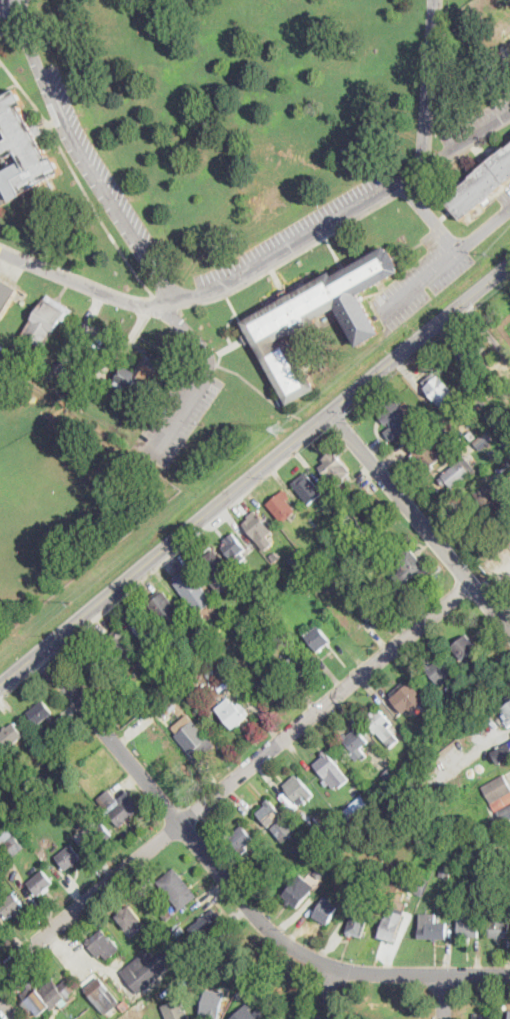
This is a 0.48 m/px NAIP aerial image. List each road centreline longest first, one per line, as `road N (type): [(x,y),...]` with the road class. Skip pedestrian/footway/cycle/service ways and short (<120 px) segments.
road 1 (secondary): [(0,684),(509,268)]
road 2 (residential): [(474,585),(0,973)]
road 3 (residential): [(38,652),(246,904),(290,946),(338,967),(386,974),(509,974)]
road 4 (residential): [(509,114),(233,282),(169,303),(117,299),(0,250)]
road 5 (residential): [(169,303),(73,137),(13,0)]
road 6 (residential): [(331,411),(509,630)]
road 7 (residential): [(406,180),(421,158),(436,0)]

